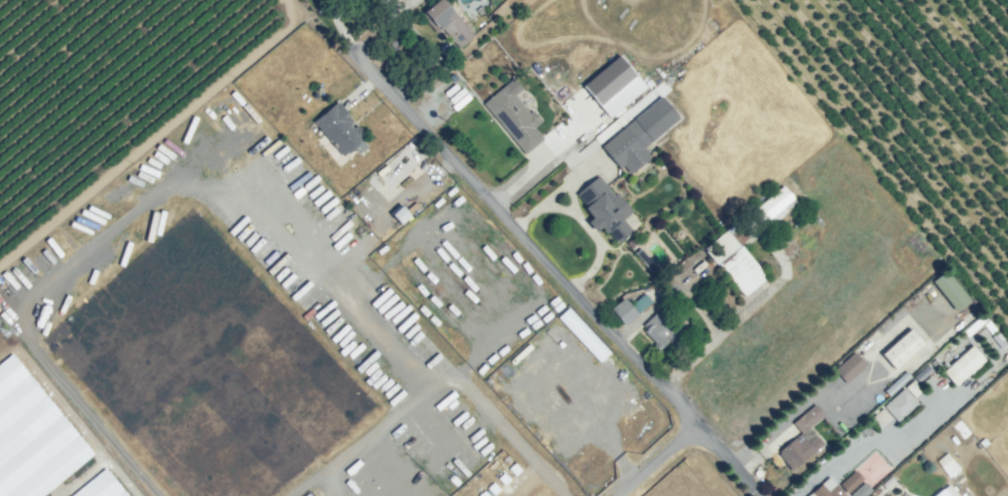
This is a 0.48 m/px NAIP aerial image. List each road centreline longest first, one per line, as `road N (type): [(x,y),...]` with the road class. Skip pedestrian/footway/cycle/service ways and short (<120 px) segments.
road 1 (residential): [(694,424),(353,47)]

